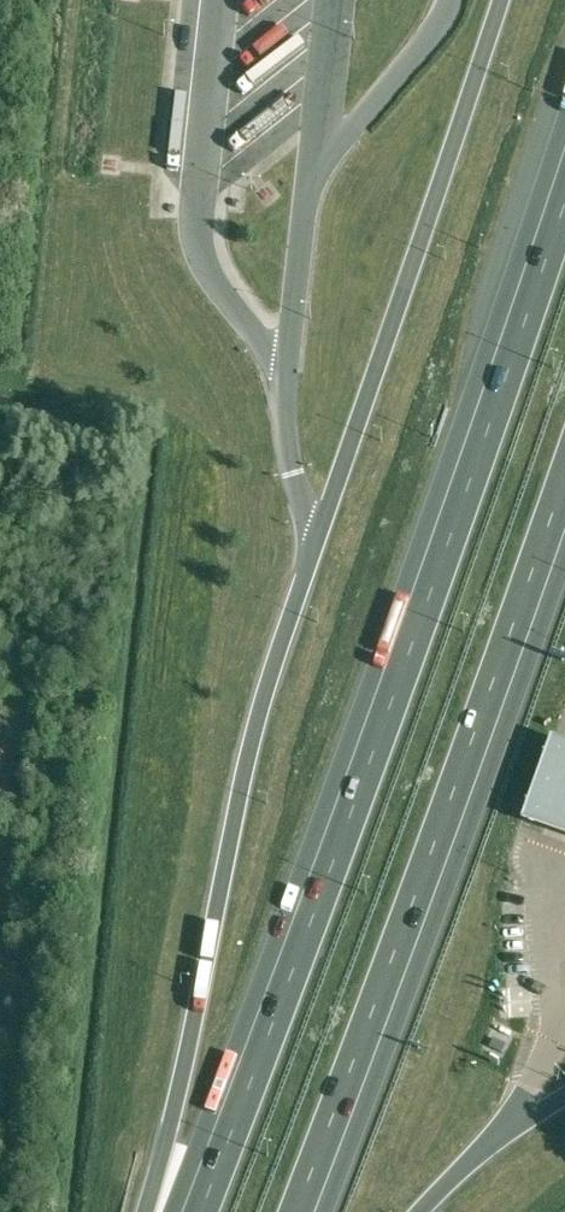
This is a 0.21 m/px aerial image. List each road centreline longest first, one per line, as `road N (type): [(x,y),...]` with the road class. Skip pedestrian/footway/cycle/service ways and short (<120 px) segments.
road 1 (motorway): [(564,170),(464,477),(191,1211)]
road 2 (motorway): [(303,1211),(564,501)]
road 3 (motorway): [(251,751),(173,1122),(146,1211)]

